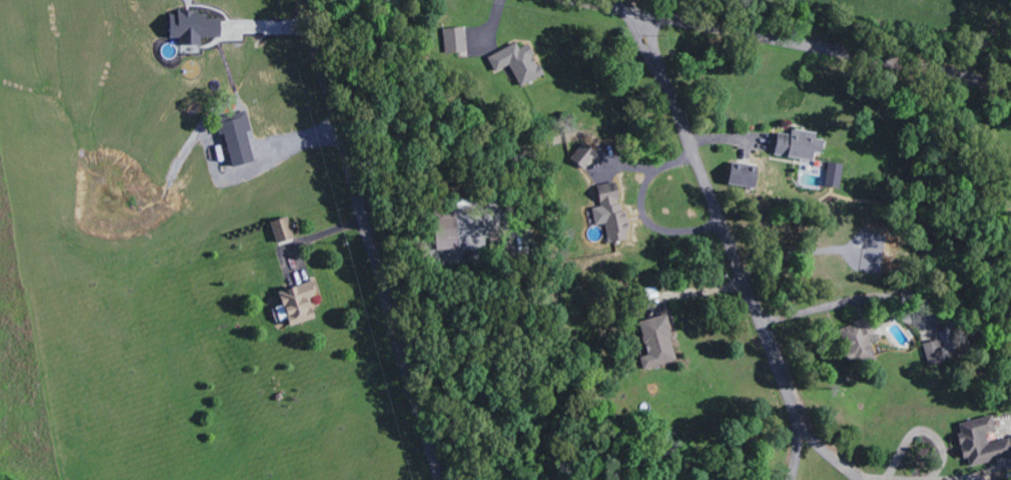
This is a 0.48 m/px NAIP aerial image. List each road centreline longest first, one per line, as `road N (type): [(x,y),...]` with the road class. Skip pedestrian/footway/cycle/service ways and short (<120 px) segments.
road 1 (residential): [(305,0),(438,479)]
road 2 (residential): [(546,0),(1010,93)]

